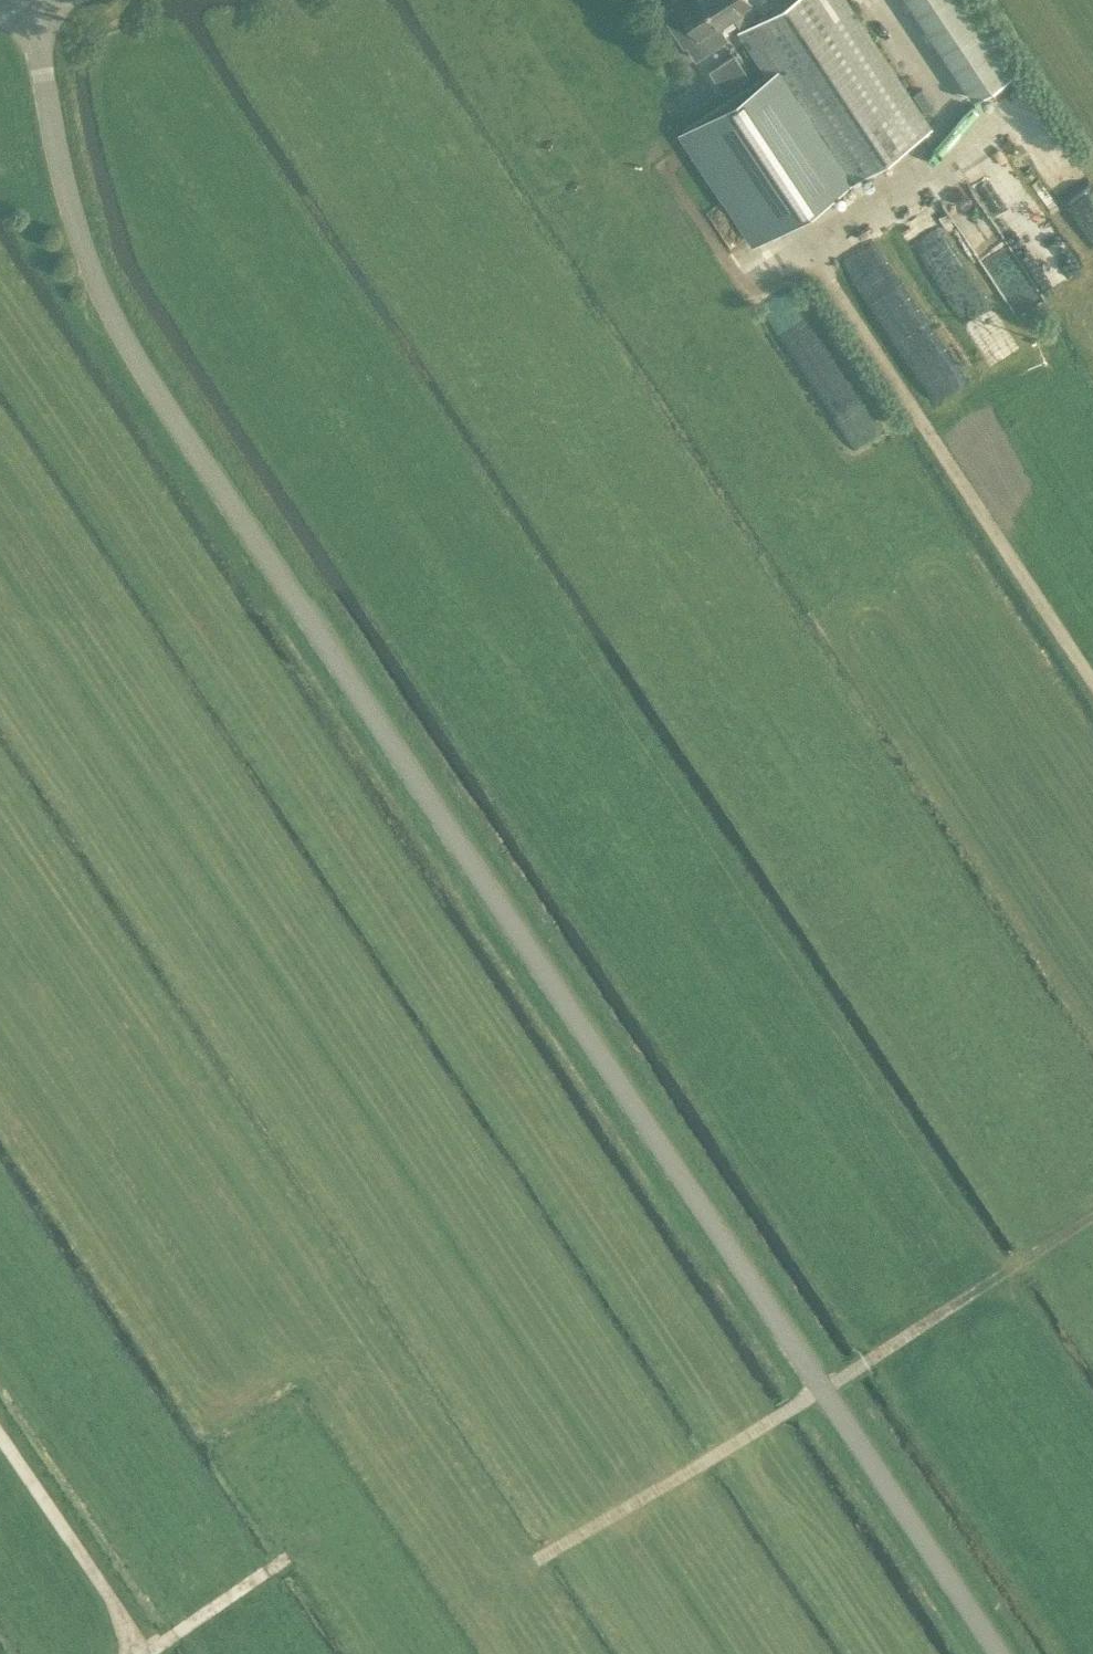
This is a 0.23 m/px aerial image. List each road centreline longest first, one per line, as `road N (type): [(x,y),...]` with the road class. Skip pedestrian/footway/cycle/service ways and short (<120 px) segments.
road 1 (unclassified): [(998,1653),(133,353),(84,258),(26,0)]
road 2 (track): [(1092,683),(813,248)]
road 3 (track): [(823,1392),(1092,1229)]

